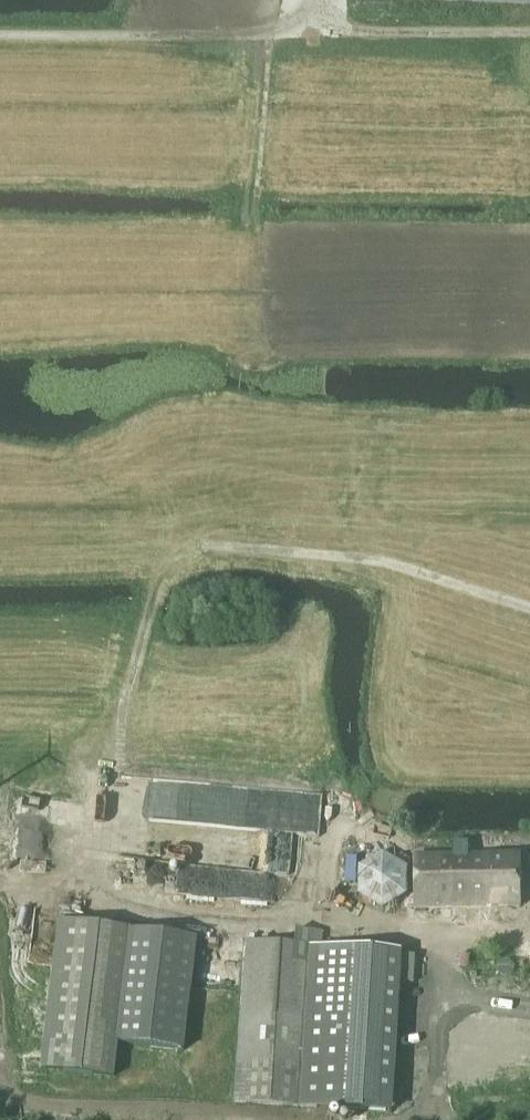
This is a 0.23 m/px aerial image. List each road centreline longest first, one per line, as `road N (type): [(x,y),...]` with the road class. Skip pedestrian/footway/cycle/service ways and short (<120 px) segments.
road 1 (track): [(529,32),(0,32)]
road 2 (track): [(111,900),(134,664),(162,579),(202,550)]
road 3 (track): [(202,550),(364,557),(529,608)]
road 4 (track): [(122,902),(0,880)]

